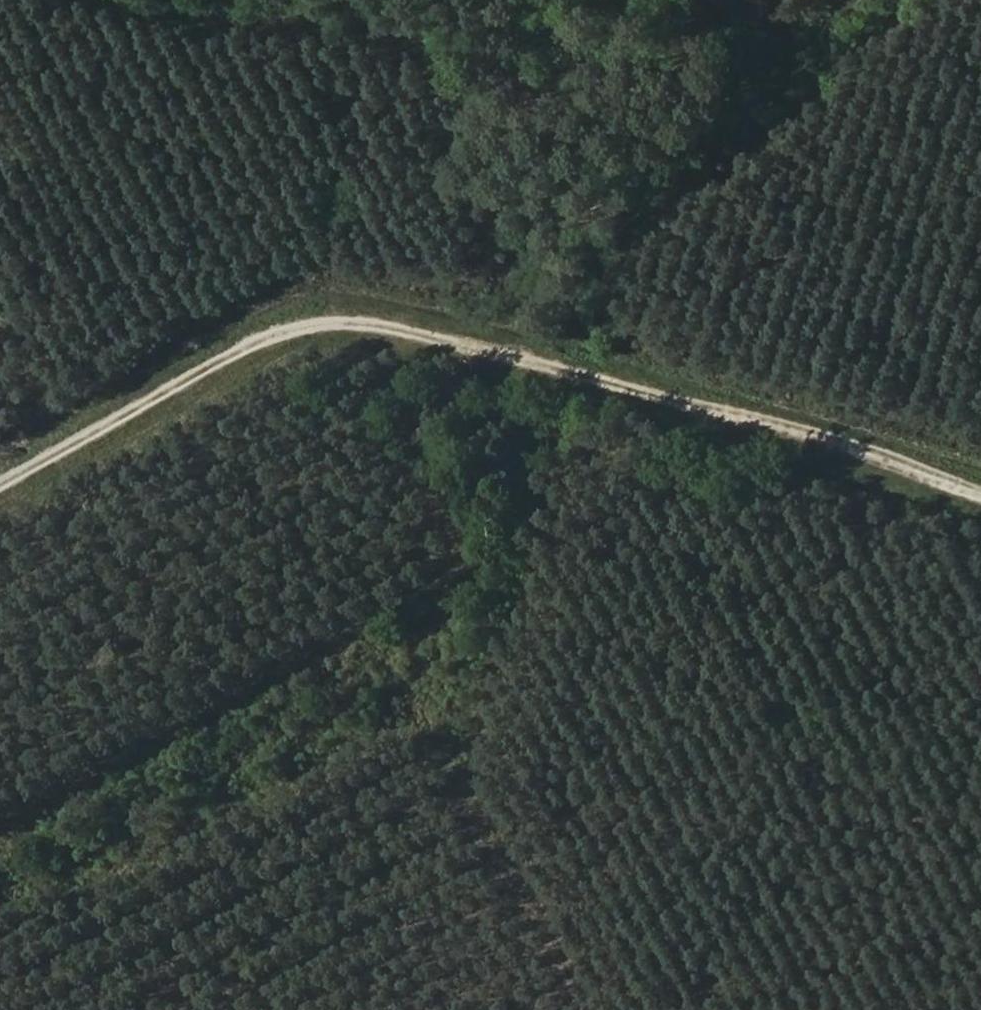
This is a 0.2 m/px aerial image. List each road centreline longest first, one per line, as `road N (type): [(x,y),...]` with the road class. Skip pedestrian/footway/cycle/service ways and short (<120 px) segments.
road 1 (track): [(0,489),(319,323),(980,509)]

